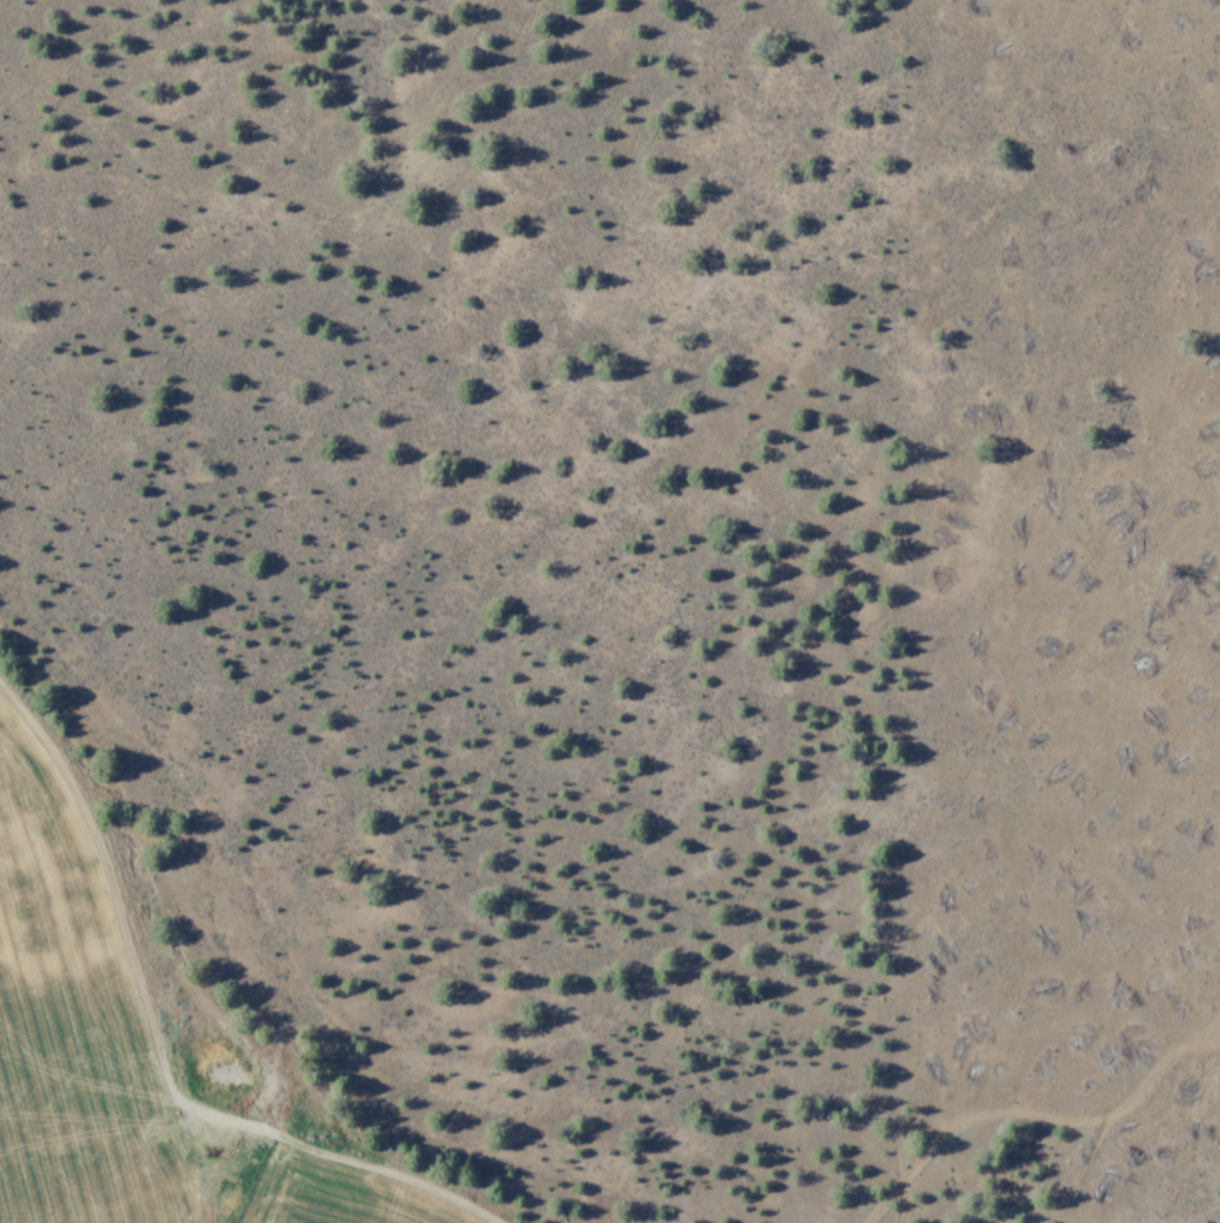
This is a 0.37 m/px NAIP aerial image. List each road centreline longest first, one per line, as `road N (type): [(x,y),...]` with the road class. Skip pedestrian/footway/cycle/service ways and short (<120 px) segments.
road 1 (track): [(490,1222),(415,1182),(167,1093),(93,834),(53,750),(0,686)]

